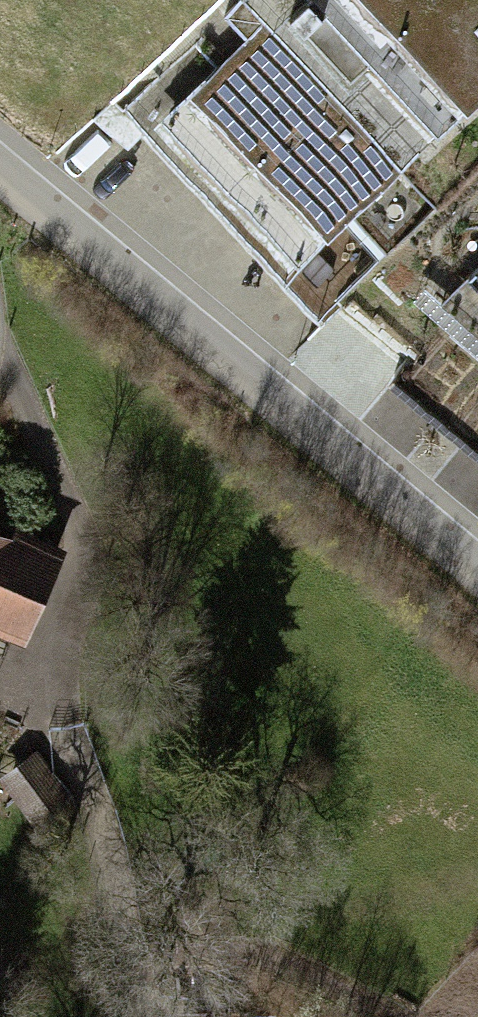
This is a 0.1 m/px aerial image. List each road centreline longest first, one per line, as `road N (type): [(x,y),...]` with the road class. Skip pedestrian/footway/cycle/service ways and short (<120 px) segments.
road 1 (track): [(139,1016),(136,962),(49,661),(77,591),(75,502),(4,369)]
road 2 (residential): [(0,166),(477,555)]
road 3 (track): [(381,1016),(290,969),(231,958),(136,962)]

